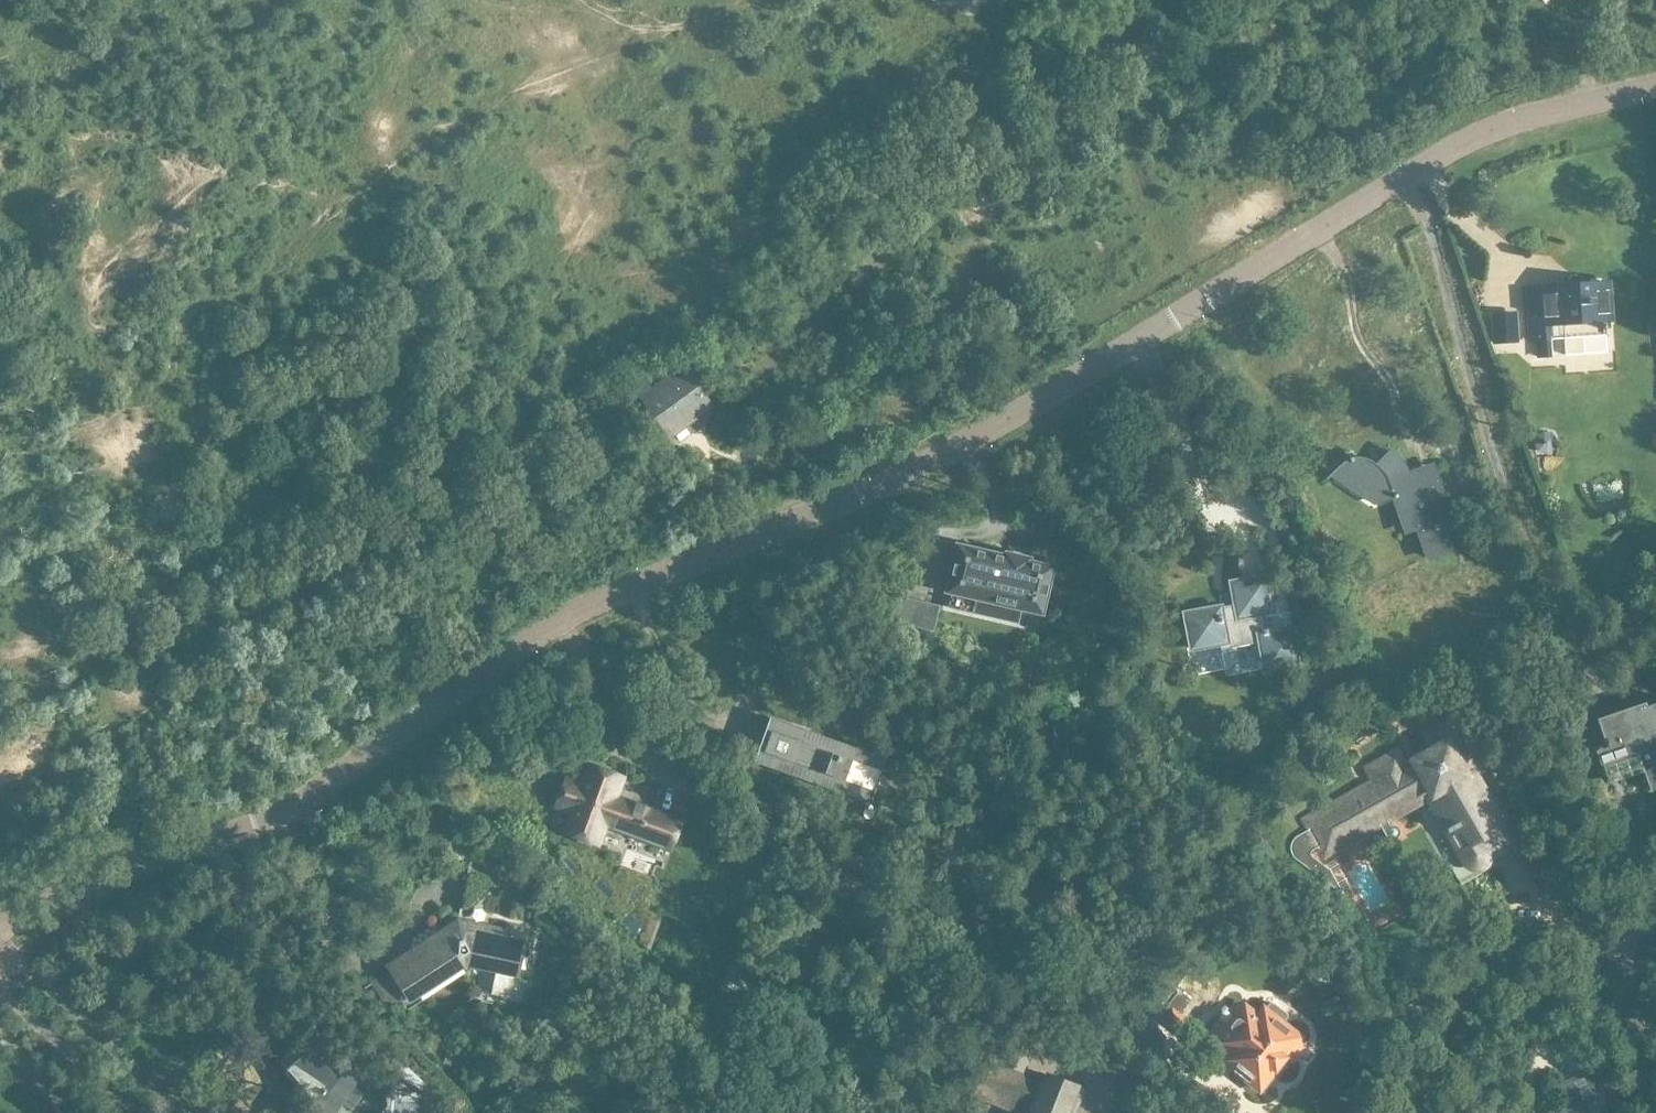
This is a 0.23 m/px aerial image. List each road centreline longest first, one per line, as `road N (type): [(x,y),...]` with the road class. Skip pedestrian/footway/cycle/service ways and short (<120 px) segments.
road 1 (residential): [(0,929),(79,884),(276,816),(557,622),(960,447),(1479,135),(1655,84)]

